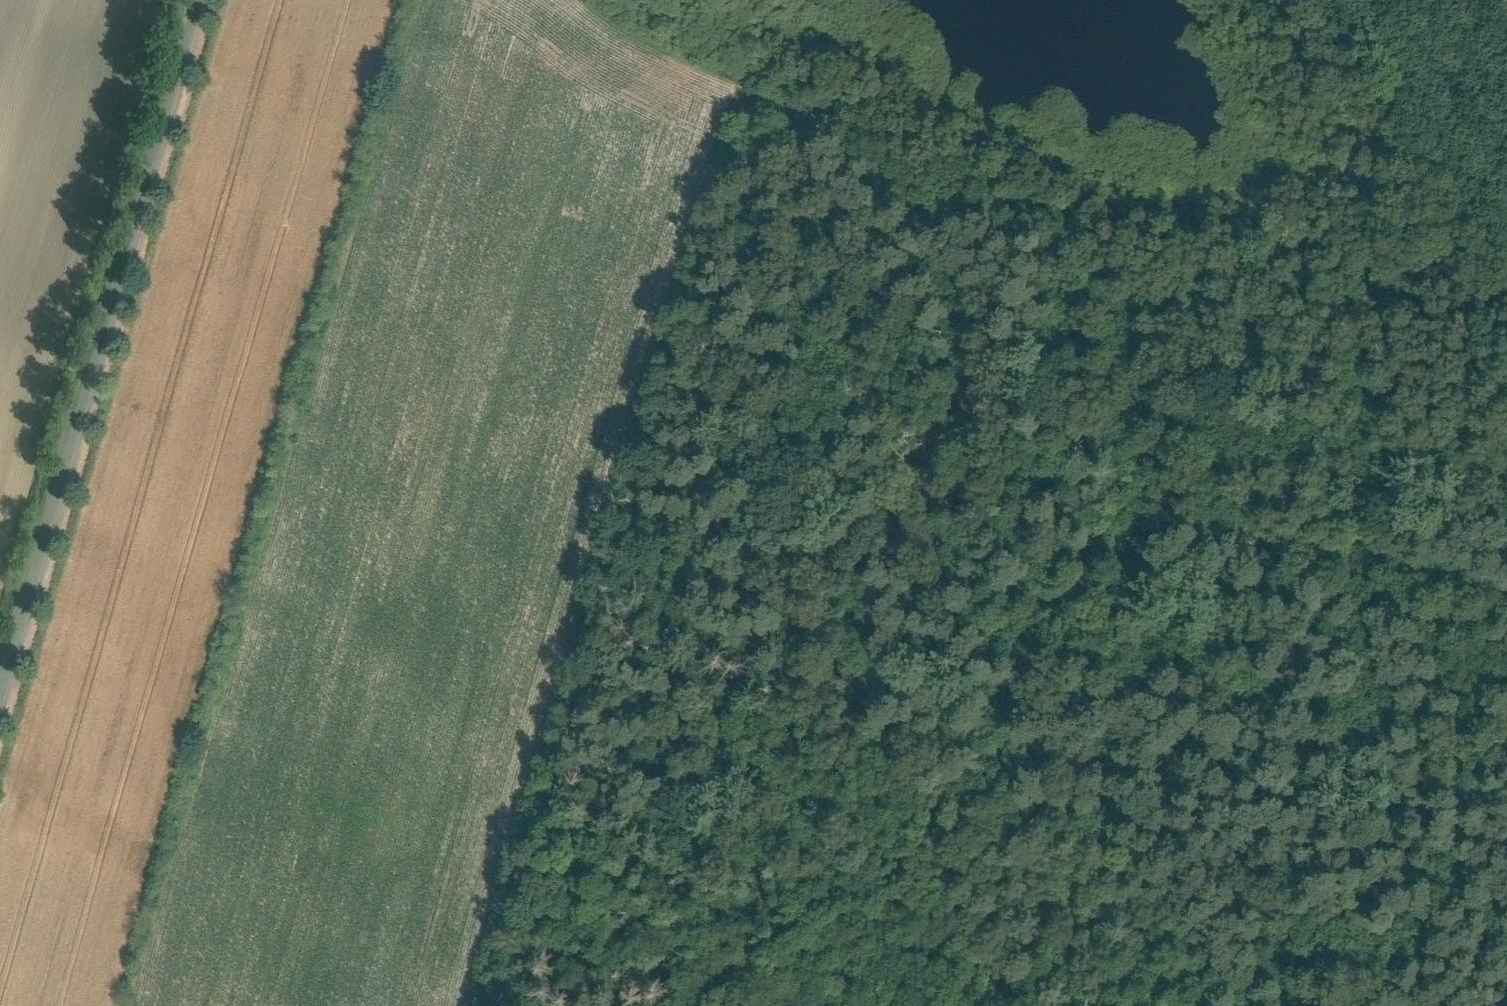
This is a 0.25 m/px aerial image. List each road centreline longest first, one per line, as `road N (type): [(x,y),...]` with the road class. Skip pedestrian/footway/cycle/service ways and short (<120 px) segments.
road 1 (unclassified): [(0,684),(197,0)]

